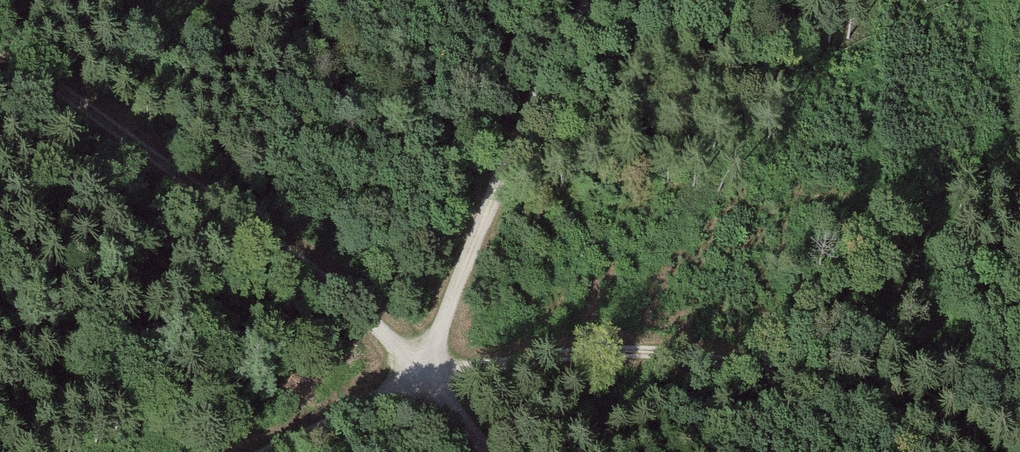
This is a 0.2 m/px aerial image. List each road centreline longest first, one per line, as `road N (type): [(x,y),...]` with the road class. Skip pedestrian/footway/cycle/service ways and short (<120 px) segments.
road 1 (track): [(473,451),(366,307),(0,41)]
road 2 (track): [(603,0),(541,101),(417,386),(260,451)]
road 3 (track): [(417,386),(562,355),(697,356),(918,424),(975,451)]

